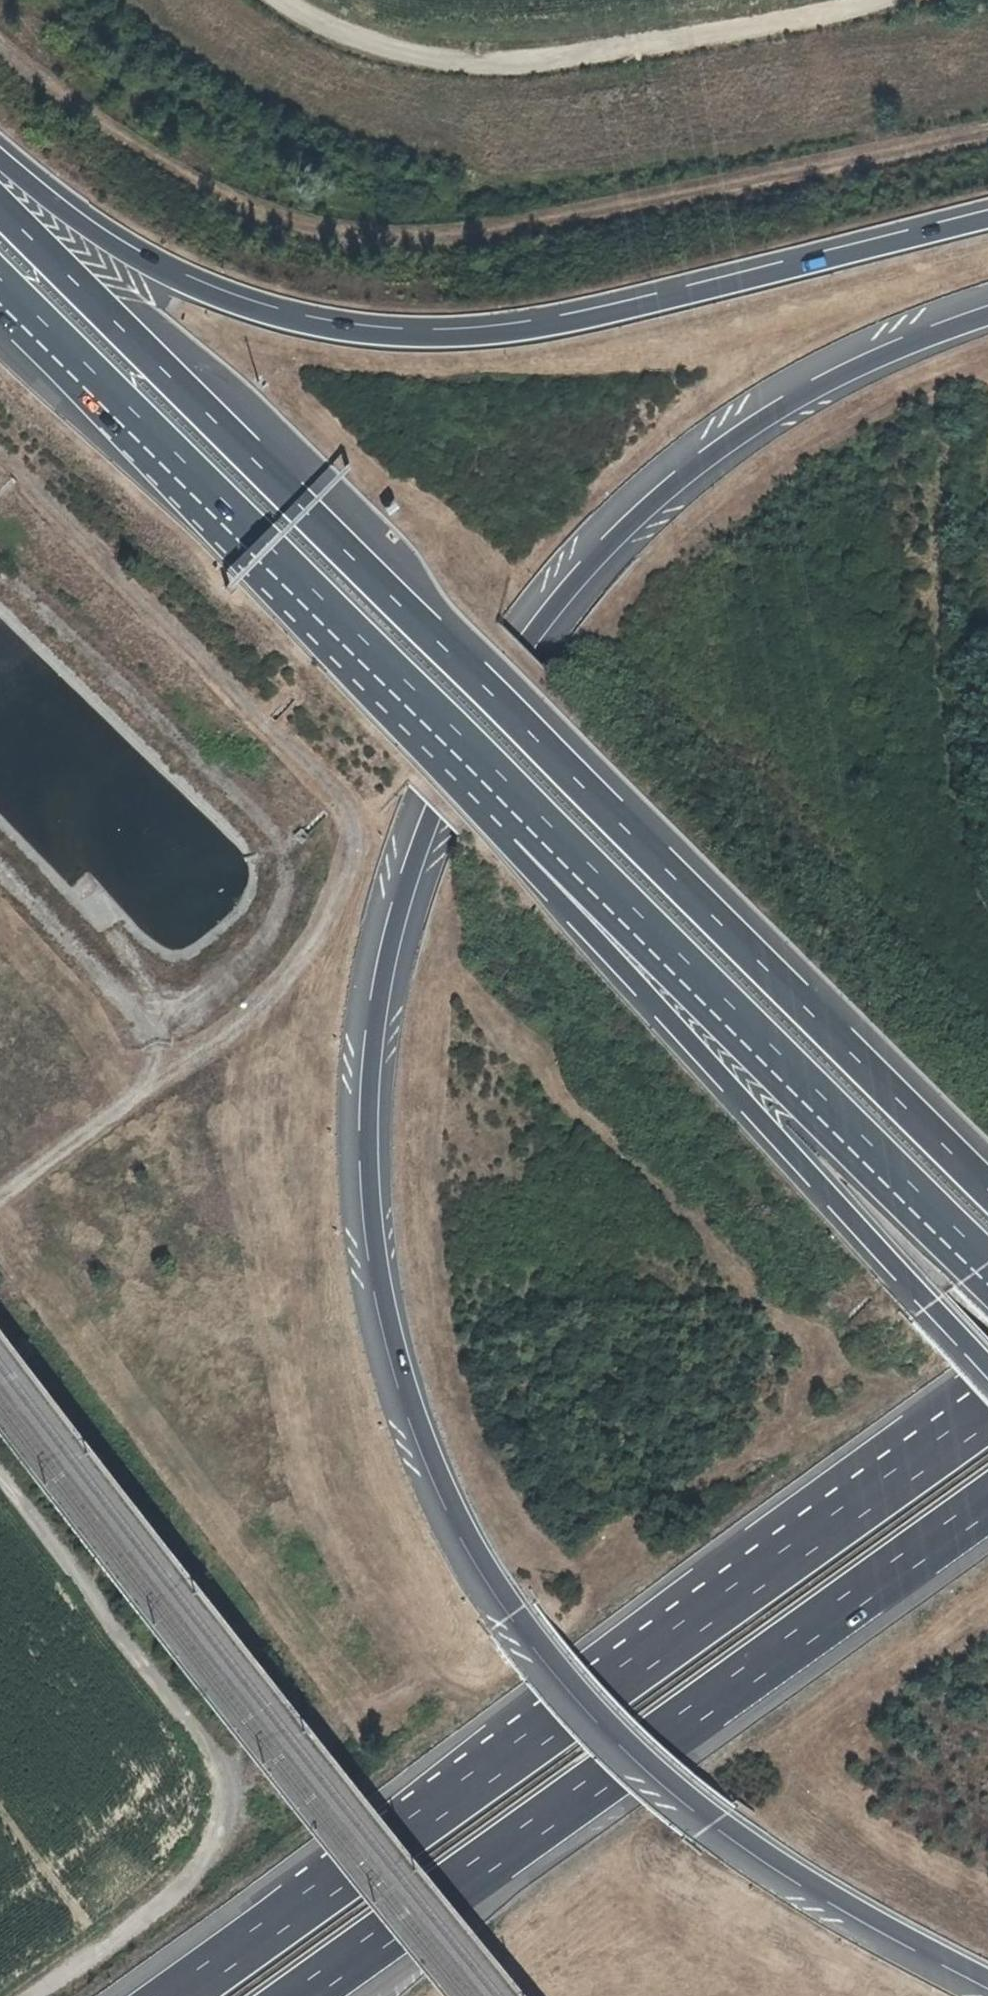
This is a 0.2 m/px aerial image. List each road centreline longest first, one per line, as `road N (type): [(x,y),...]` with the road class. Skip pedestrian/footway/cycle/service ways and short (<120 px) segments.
road 1 (motorway): [(987,314),(781,408),(704,457),(618,532),(530,631),(475,714),(403,880),(377,996),(367,1123),(375,1253),(398,1370),(450,1503),(511,1611),(610,1727),(712,1817),(987,1981)]
road 2 (motorway): [(987,1182),(0,207)]
road 3 (track): [(0,50),(121,139),(240,209),(308,230),(417,241),(527,228),(987,132)]
road 4 (motorway): [(987,218),(585,320),(491,335),(393,335),(298,321),(201,290),(103,238),(0,158)]
road 5 (track): [(0,1197),(242,1018),(303,961),(335,902),(351,845),(351,811),(323,777),(0,452)]
road 6 (motorway): [(987,1409),(173,1995)]
road 7 (motorway): [(297,1995),(987,1499)]
road 8 (motorway): [(518,806),(558,898),(987,1363)]
road 9 (motorway): [(0,288),(518,806)]
road 10 (unclassified): [(0,1470),(216,1753),(221,1822),(182,1893),(36,1995)]
road 11 (motorway): [(518,806),(987,1270)]
road 12 (track): [(873,0),(710,35),(532,62),(461,62),(390,50),(281,0)]
road 13 (track): [(154,1080),(153,1038),(0,870)]

